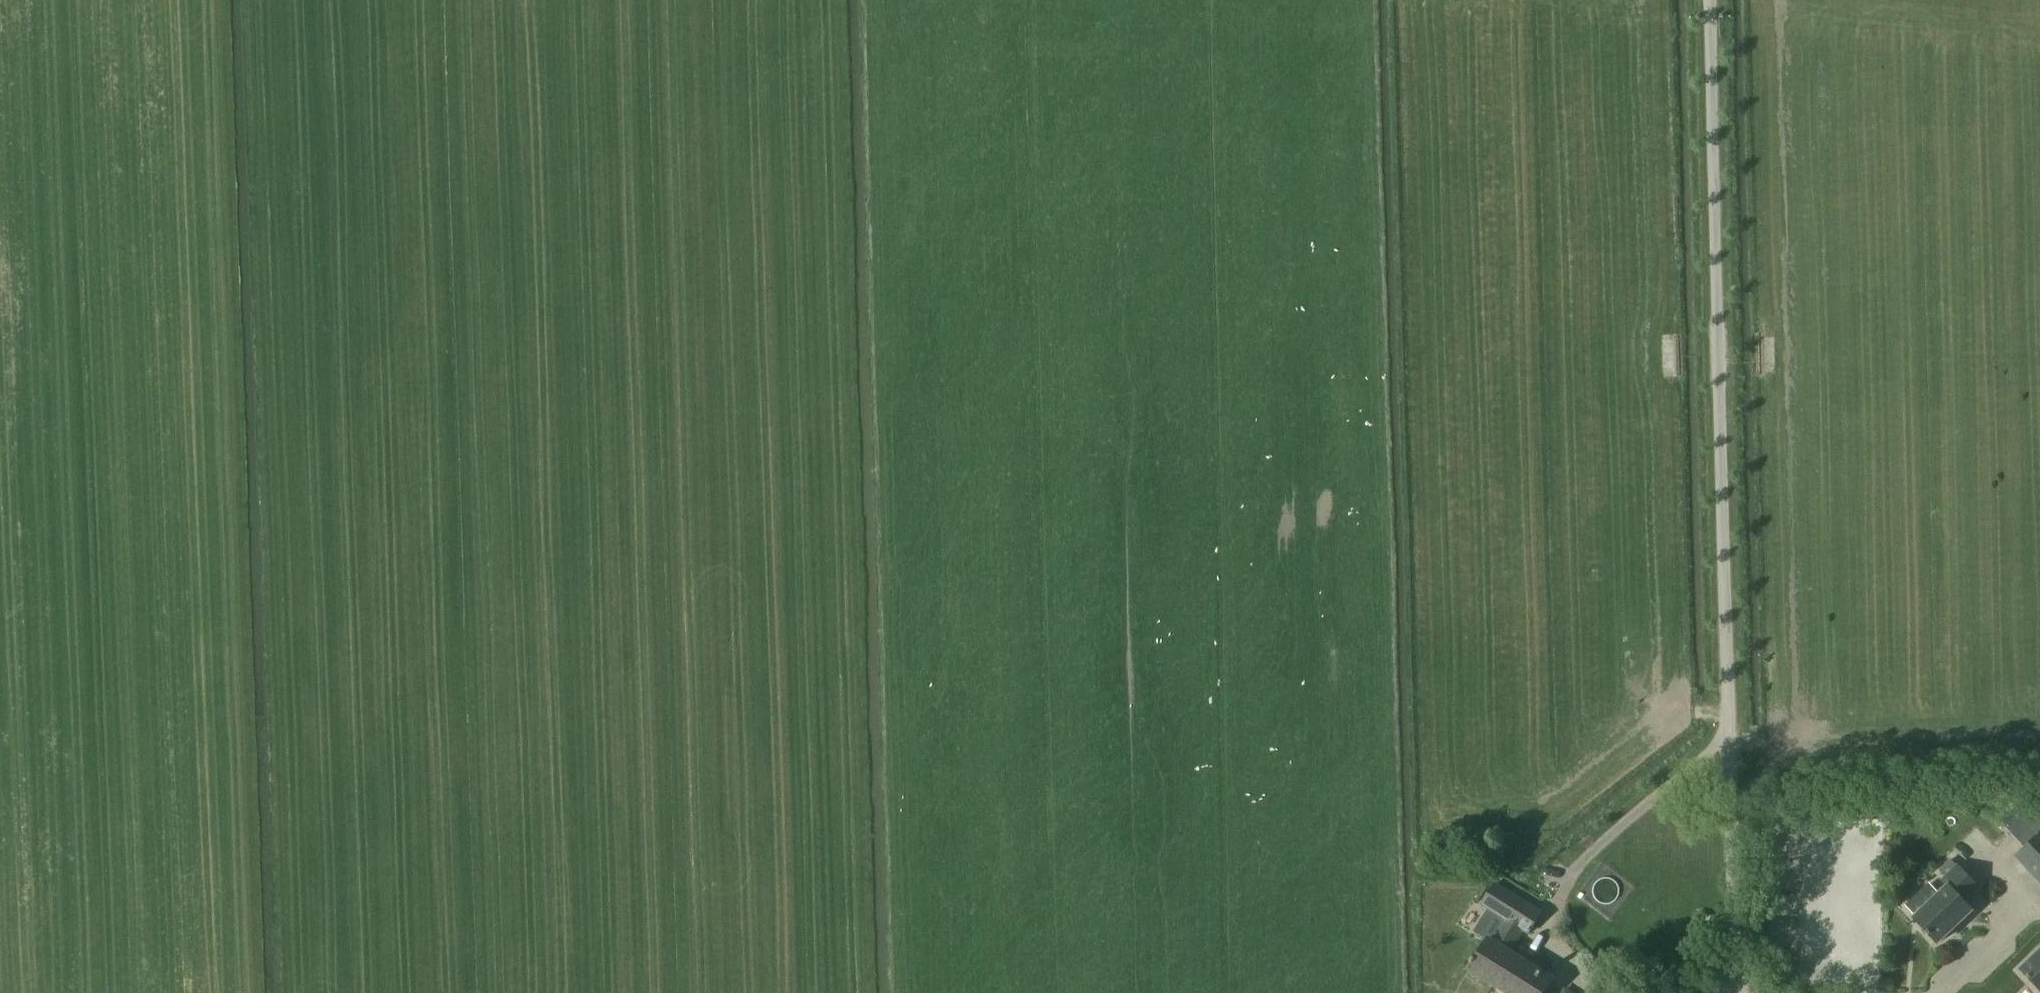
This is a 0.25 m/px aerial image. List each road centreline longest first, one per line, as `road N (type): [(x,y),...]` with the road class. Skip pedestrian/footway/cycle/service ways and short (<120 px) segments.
road 1 (unclassified): [(1734,726),(1710,0)]
road 2 (unclassified): [(1738,992),(1734,726)]
road 3 (unclassified): [(1552,886),(1734,726)]

